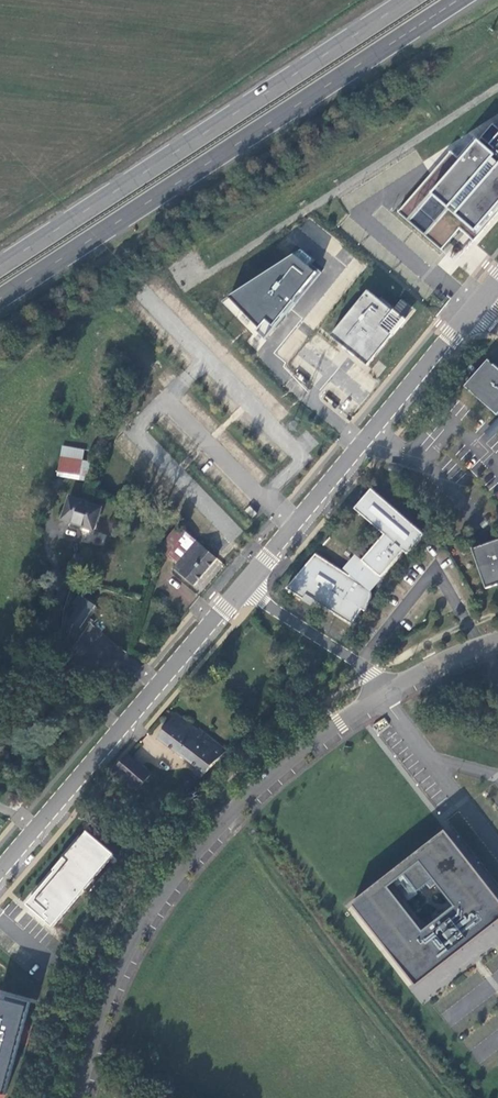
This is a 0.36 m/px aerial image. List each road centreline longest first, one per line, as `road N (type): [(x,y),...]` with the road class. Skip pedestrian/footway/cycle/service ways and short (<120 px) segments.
road 1 (trunk): [(0,299),(460,0)]
road 2 (tertiary): [(385,693),(258,785),(181,867),(109,1001),(81,1097)]
road 3 (trunk): [(410,0),(0,267)]
road 4 (unclassified): [(0,869),(242,584)]
road 5 (unclassified): [(242,584),(478,305)]
road 6 (unclassified): [(242,584),(385,693)]
road 7 (tertiary): [(497,640),(385,693)]

